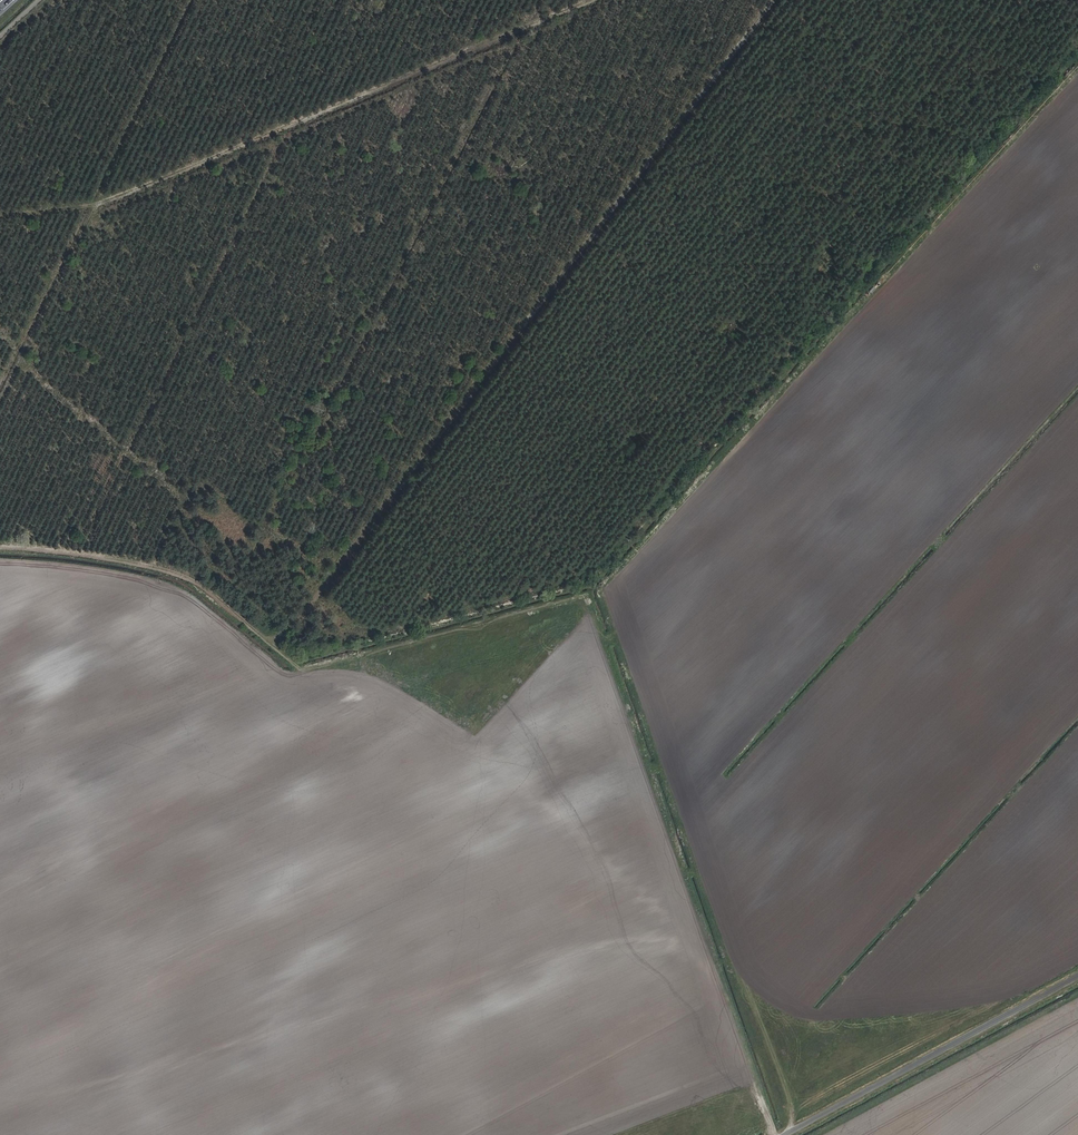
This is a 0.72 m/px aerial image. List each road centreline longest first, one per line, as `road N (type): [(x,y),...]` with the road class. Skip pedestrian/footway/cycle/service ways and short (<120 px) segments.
road 1 (track): [(773,0),(458,420),(275,639)]
road 2 (track): [(587,0),(100,201),(0,216)]
road 3 (unclassified): [(784,1134),(1077,977)]

